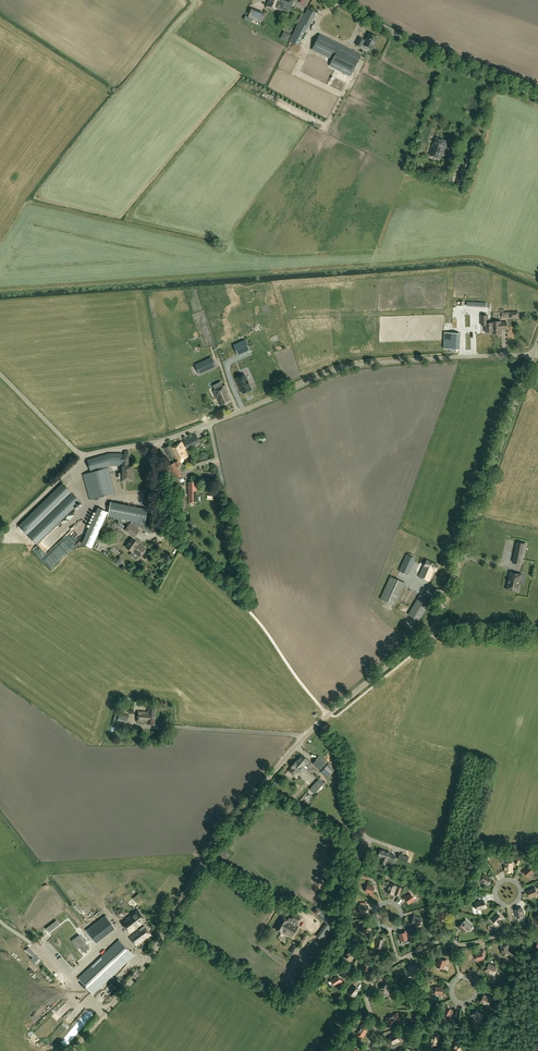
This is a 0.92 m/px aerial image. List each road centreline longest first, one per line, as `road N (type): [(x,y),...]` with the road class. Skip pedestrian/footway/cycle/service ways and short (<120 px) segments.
road 1 (unclassified): [(73,1050),(152,954),(240,808),(328,714),(430,632),(533,354)]
road 2 (unclassified): [(84,456),(183,434),(359,364),(533,354)]
road 3 (track): [(157,442),(156,530),(257,619),(328,714)]
road 4 (unclassified): [(338,0),(401,37),(537,96)]

